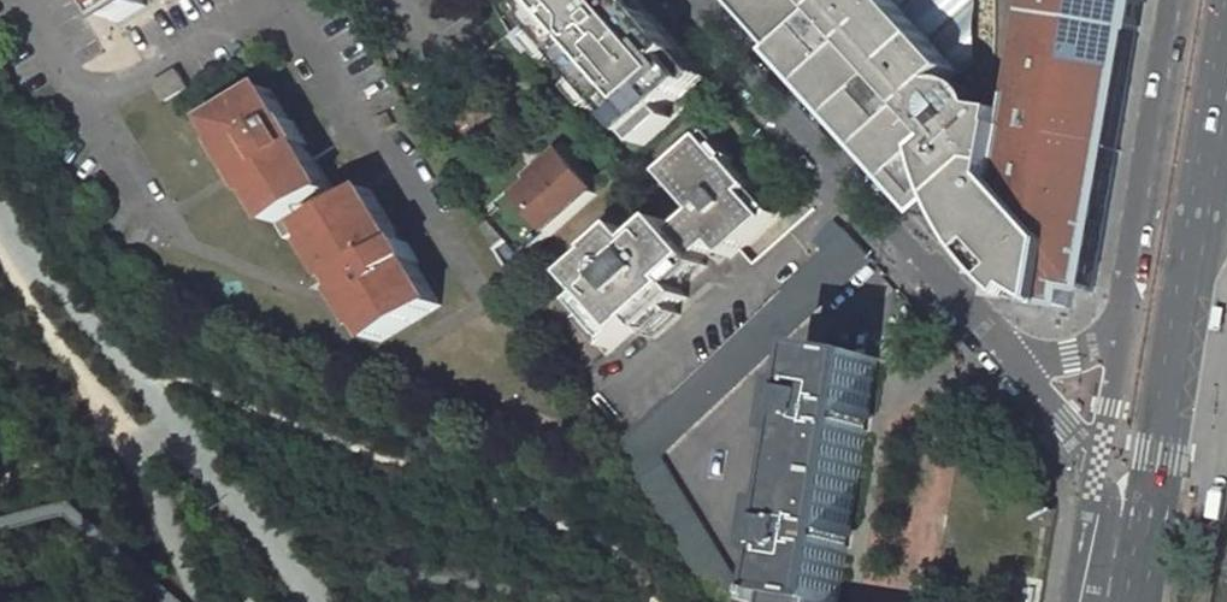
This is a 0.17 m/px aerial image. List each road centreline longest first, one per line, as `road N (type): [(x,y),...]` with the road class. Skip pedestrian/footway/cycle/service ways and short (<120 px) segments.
road 1 (residential): [(1118,393),(1055,382),(1020,366),(695,0)]
road 2 (primary): [(1181,0),(1118,393)]
road 3 (primary): [(1167,401),(1226,67)]
road 4 (primary): [(1118,393),(1089,601)]
road 5 (primary): [(1135,601),(1167,401)]

